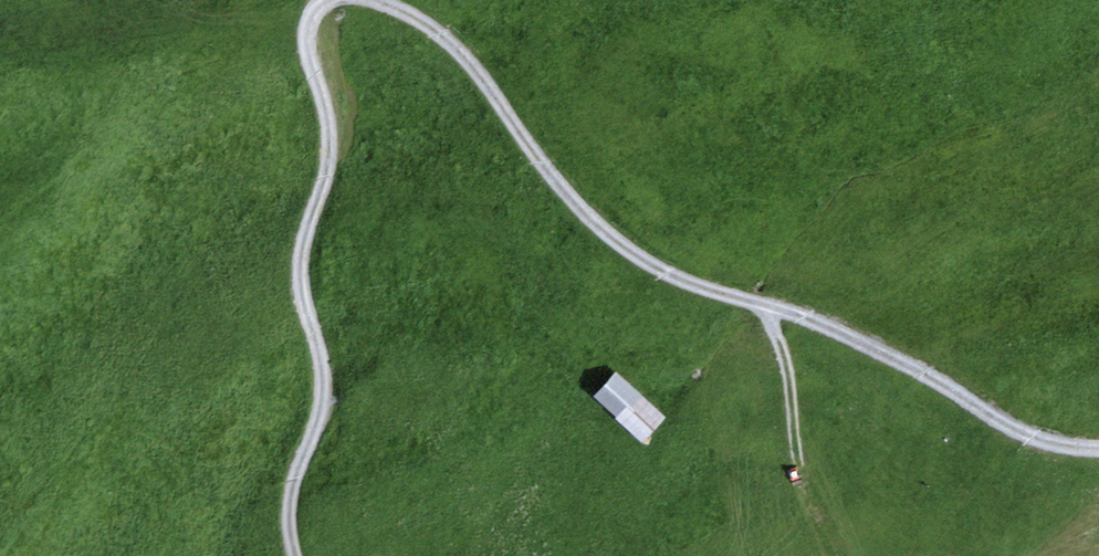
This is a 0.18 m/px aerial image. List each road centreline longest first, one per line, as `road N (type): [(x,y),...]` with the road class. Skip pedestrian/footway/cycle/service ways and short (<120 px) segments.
road 1 (track): [(377,0),(447,38),(544,168),(631,252),(675,277),(814,321),(923,373),(1040,442),(1098,448)]
road 2 (track): [(296,555),(290,514),(325,385),(300,263),(331,142),(309,28),(331,0)]
road 3 (track): [(762,305),(790,376),(807,497)]

